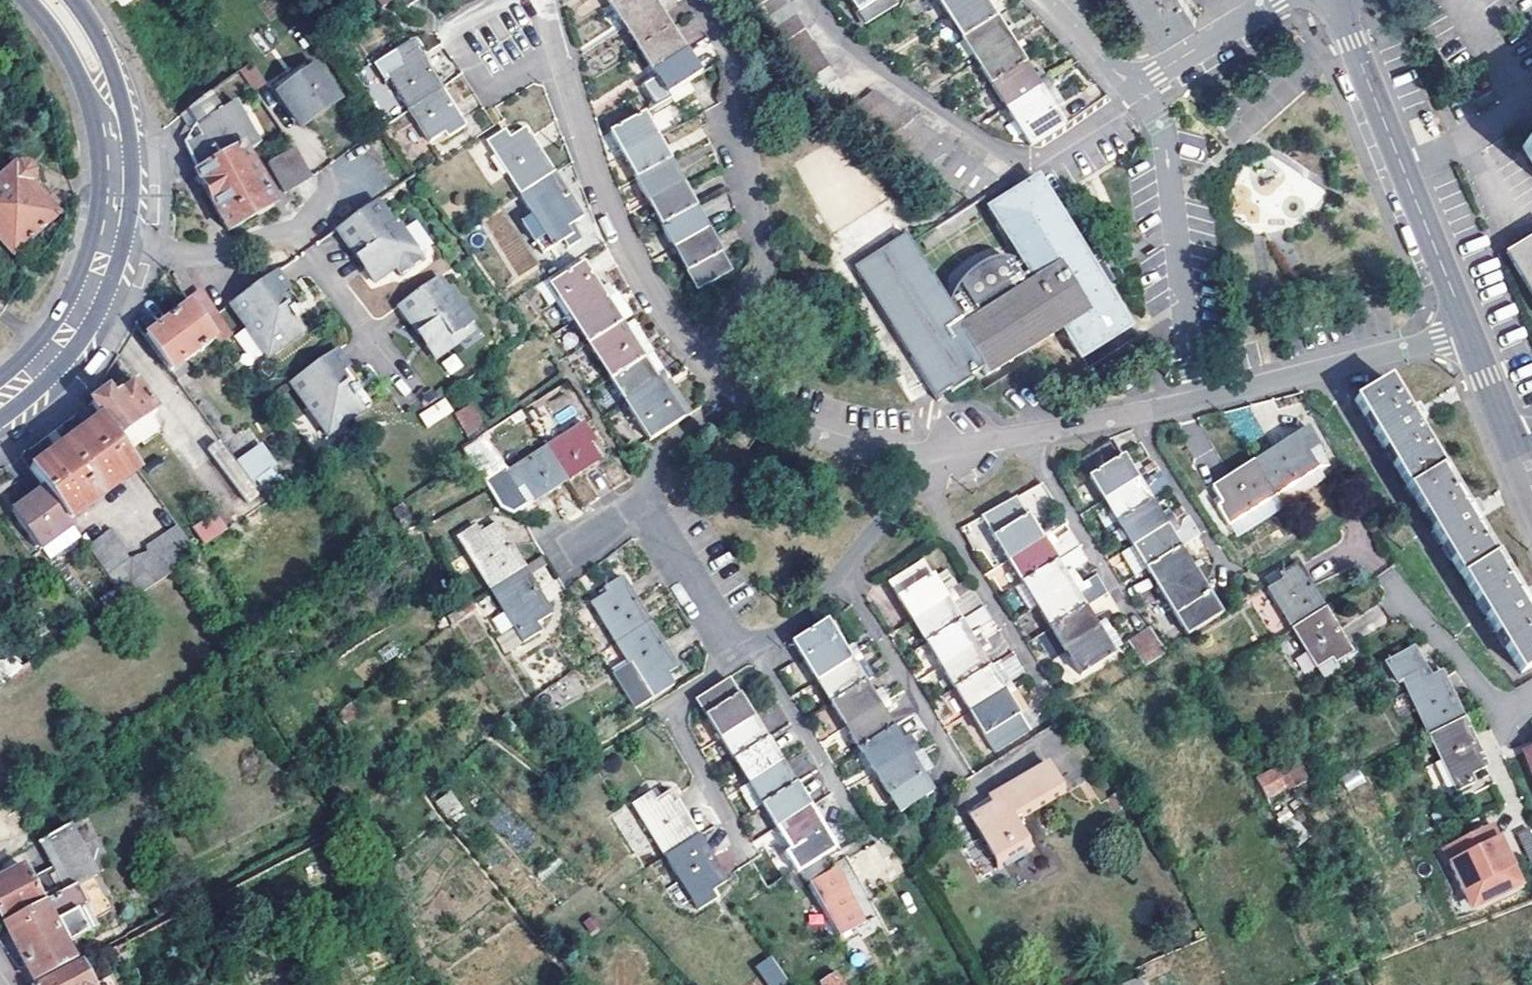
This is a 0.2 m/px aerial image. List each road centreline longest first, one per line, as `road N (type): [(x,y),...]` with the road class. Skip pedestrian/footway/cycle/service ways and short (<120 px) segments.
road 1 (residential): [(649,499),(720,632),(747,645),(787,629),(818,601),(915,488),(923,457)]
road 2 (track): [(951,450),(843,272),(850,255),(1002,188),(1030,158)]
road 3 (residential): [(697,0),(731,54),(760,268),(701,360)]
road 4 (tertiary): [(1336,0),(1469,333)]
road 5 (residential): [(701,360),(614,218),(558,51)]
road 6 (secondary): [(109,104),(116,181),(101,260),(72,325),(0,398)]
road 7 (residential): [(1135,81),(1166,150),(1194,402)]
road 8 (residential): [(1469,333),(1194,402)]
road 9 (residential): [(1194,402),(923,457)]
road 10 (residential): [(1531,693),(1502,701),(1487,691),(1385,574)]
road 11 (residential): [(923,457),(811,437),(734,392)]
road 12 (residential): [(502,0),(462,32),(482,82),(497,87),(558,51)]
road 13 (tertiary): [(1469,333),(1531,488)]
road 14 (residential): [(734,392),(673,442),(649,499)]
road 15 (residential): [(1135,81),(1253,15)]
road 16 (secondary): [(27,0),(109,104)]
road 17 (residential): [(1043,0),(1115,72),(1135,81)]

